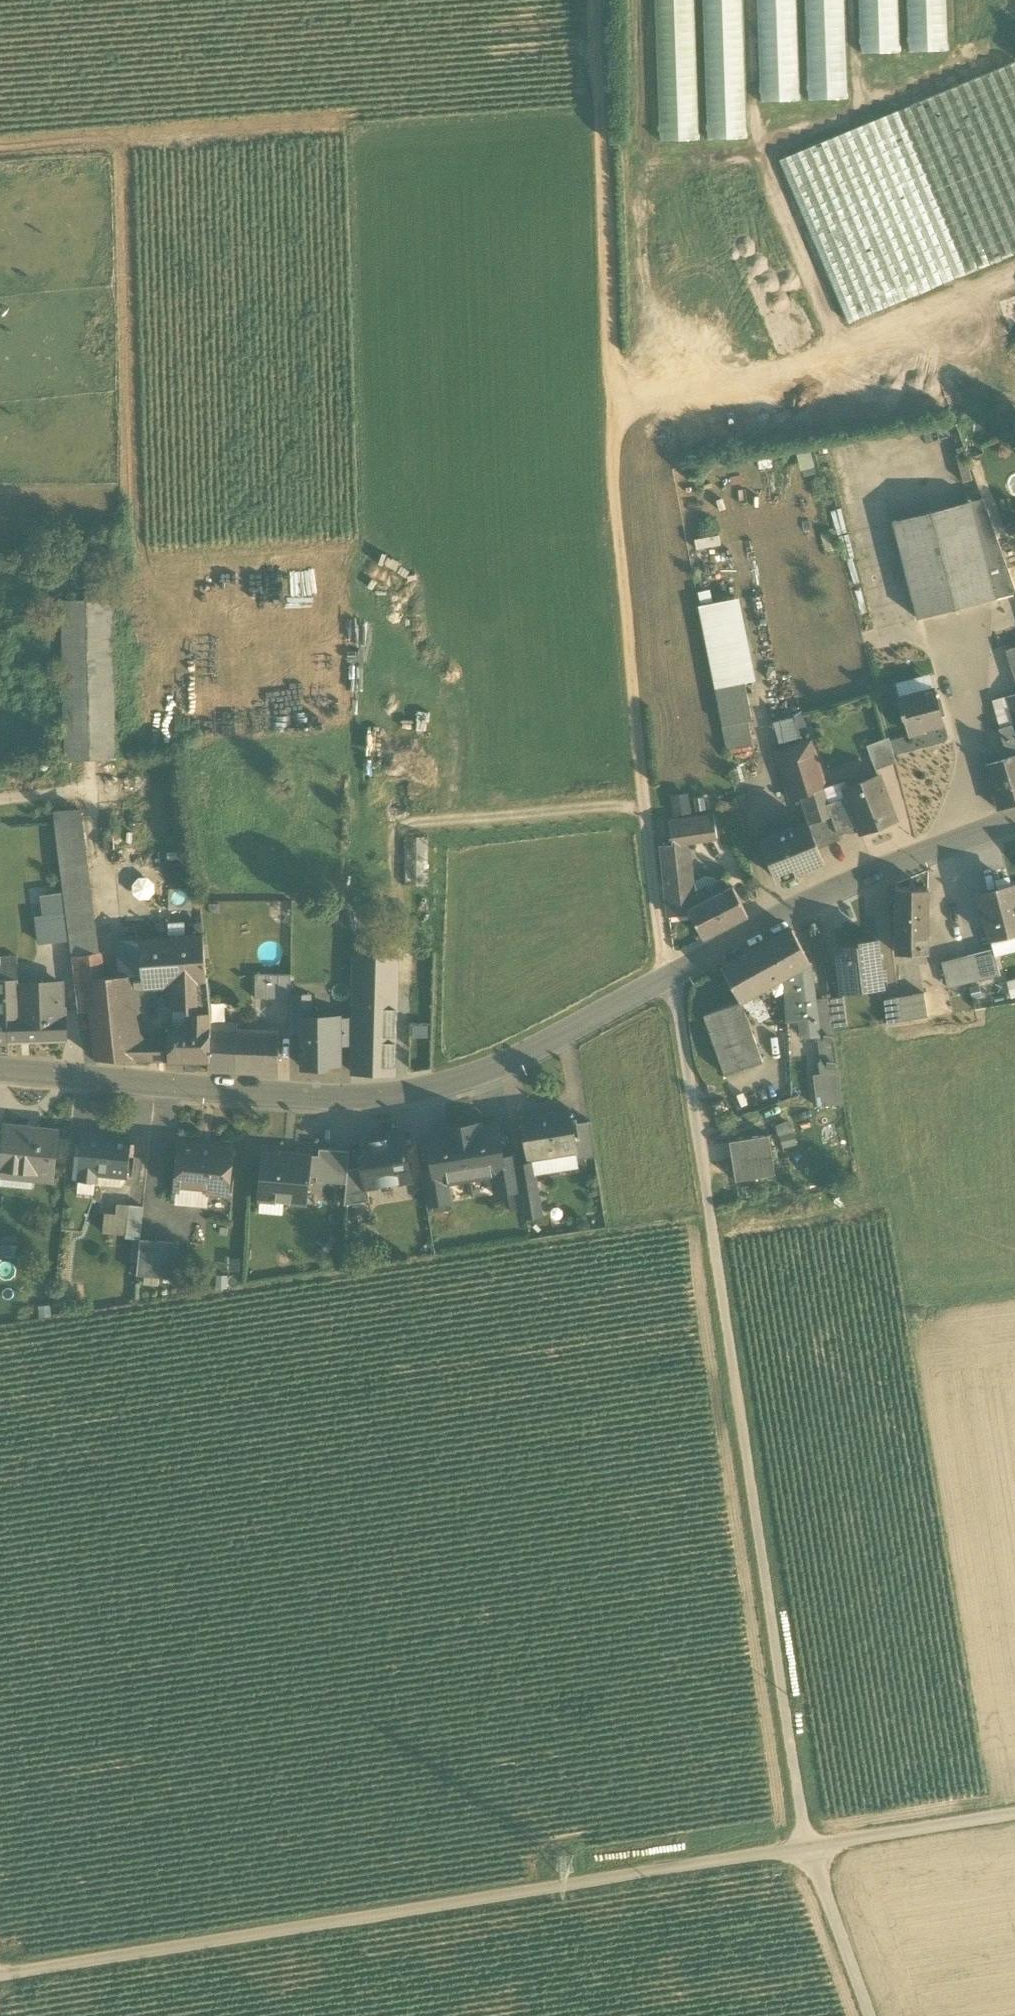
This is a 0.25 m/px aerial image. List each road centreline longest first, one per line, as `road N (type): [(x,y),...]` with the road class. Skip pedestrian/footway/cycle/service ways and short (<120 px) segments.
road 1 (secondary): [(0,1070),(344,1100),(424,1089),(498,1068),(815,899),(1014,818)]
road 2 (track): [(598,0),(611,482),(666,976)]
road 3 (track): [(809,1845),(680,1009),(666,976)]
road 4 (track): [(0,1975),(809,1845)]
road 5 (track): [(644,804),(432,819)]
road 6 (track): [(809,1845),(1014,1813)]
road 7 (track): [(809,1845),(870,2015)]

